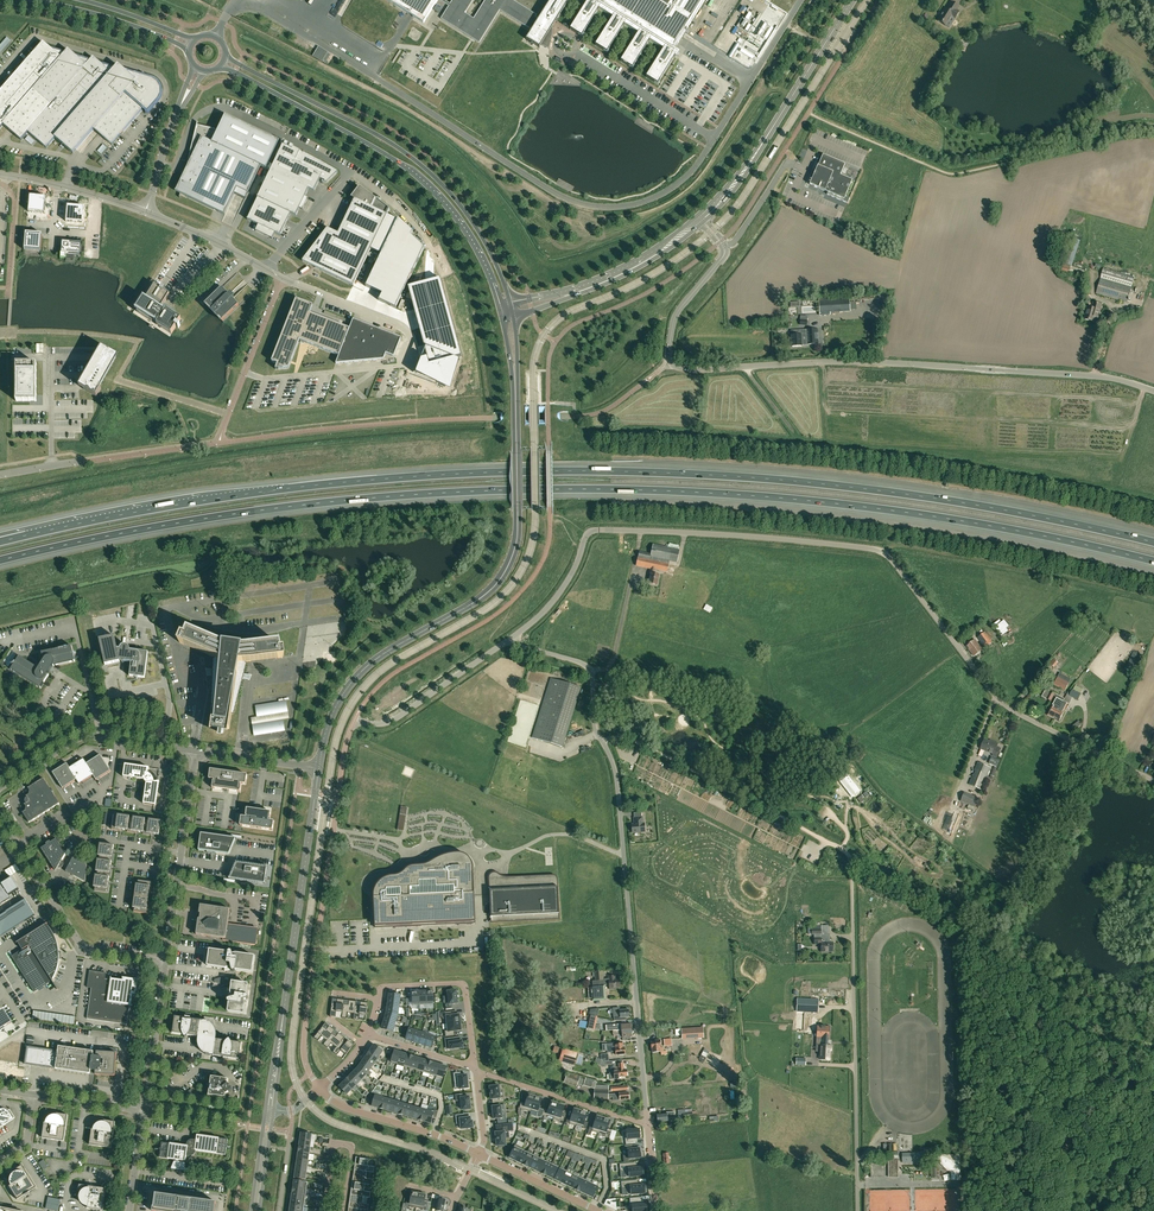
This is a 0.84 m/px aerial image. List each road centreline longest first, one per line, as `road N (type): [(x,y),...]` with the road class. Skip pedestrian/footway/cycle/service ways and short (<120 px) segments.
road 1 (motorway): [(0,561),(245,512),(569,489),(884,510),(1153,562)]
road 2 (motorway): [(1153,543),(988,507),(808,482),(556,471),(321,484),(27,535)]
road 3 (unclassified): [(1153,391),(1093,376),(873,362),(676,366),(668,355),(677,314),(725,247),(700,219)]
road 4 (unclassified): [(1153,780),(1004,705),(885,552),(641,531)]
road 5 (residential): [(591,670),(594,722),(616,777),(648,1125)]
road 6 (tertiary): [(511,303),(477,229),(422,166),(225,57)]
road 7 (tertiary): [(221,65),(416,176),(465,233),(499,307)]
road 8 (tertiary): [(515,386),(517,534),(501,578),(352,684)]
road 9 (residential): [(318,1088),(305,1063),(304,1029),(354,721)]
road 10 (unclassified): [(858,1210),(853,859)]
road 11 (tertiary): [(270,1109),(319,768)]
road 12 (tertiary): [(852,0),(745,168),(700,219)]
road 13 (track): [(842,849),(636,741),(614,738)]
road 14 (unclassified): [(166,960),(82,945),(0,817)]
road 15 (unclassified): [(166,960),(196,750)]
road 16 (unclassified): [(0,787),(83,736),(196,750)]
road 17 (unclassified): [(641,531),(590,532),(558,596),(512,637)]
road 18 (residential): [(512,637),(392,720),(354,721)]
road 19 (residential): [(476,1075),(648,1125)]
road 20 (tertiary): [(478,1154),(344,1106),(318,1088)]
road 21 (residential): [(377,1001),(386,987),(462,985),(475,1065)]
road 22 (tertiary): [(35,0),(190,49)]
road 23 (unclassified): [(591,670),(613,663),(641,531)]
road 24 (unclassified): [(146,212),(199,69)]
road 25 (unclassified): [(144,1110),(166,960)]
road 26 (unclassified): [(282,278),(146,212)]
road 27 (unclassified): [(0,174),(146,212)]
road 28 (residential): [(344,1210),(352,1152),(344,1144),(331,1151),(322,1210)]
road 29 (track): [(976,933),(853,859)]
road 30 (unclassified): [(414,328),(282,278)]
road 31 (unclassified): [(220,443),(82,463)]
road 32 (tertiary): [(598,1210),(478,1154)]
road 33 (unclassified): [(319,768),(196,750)]

